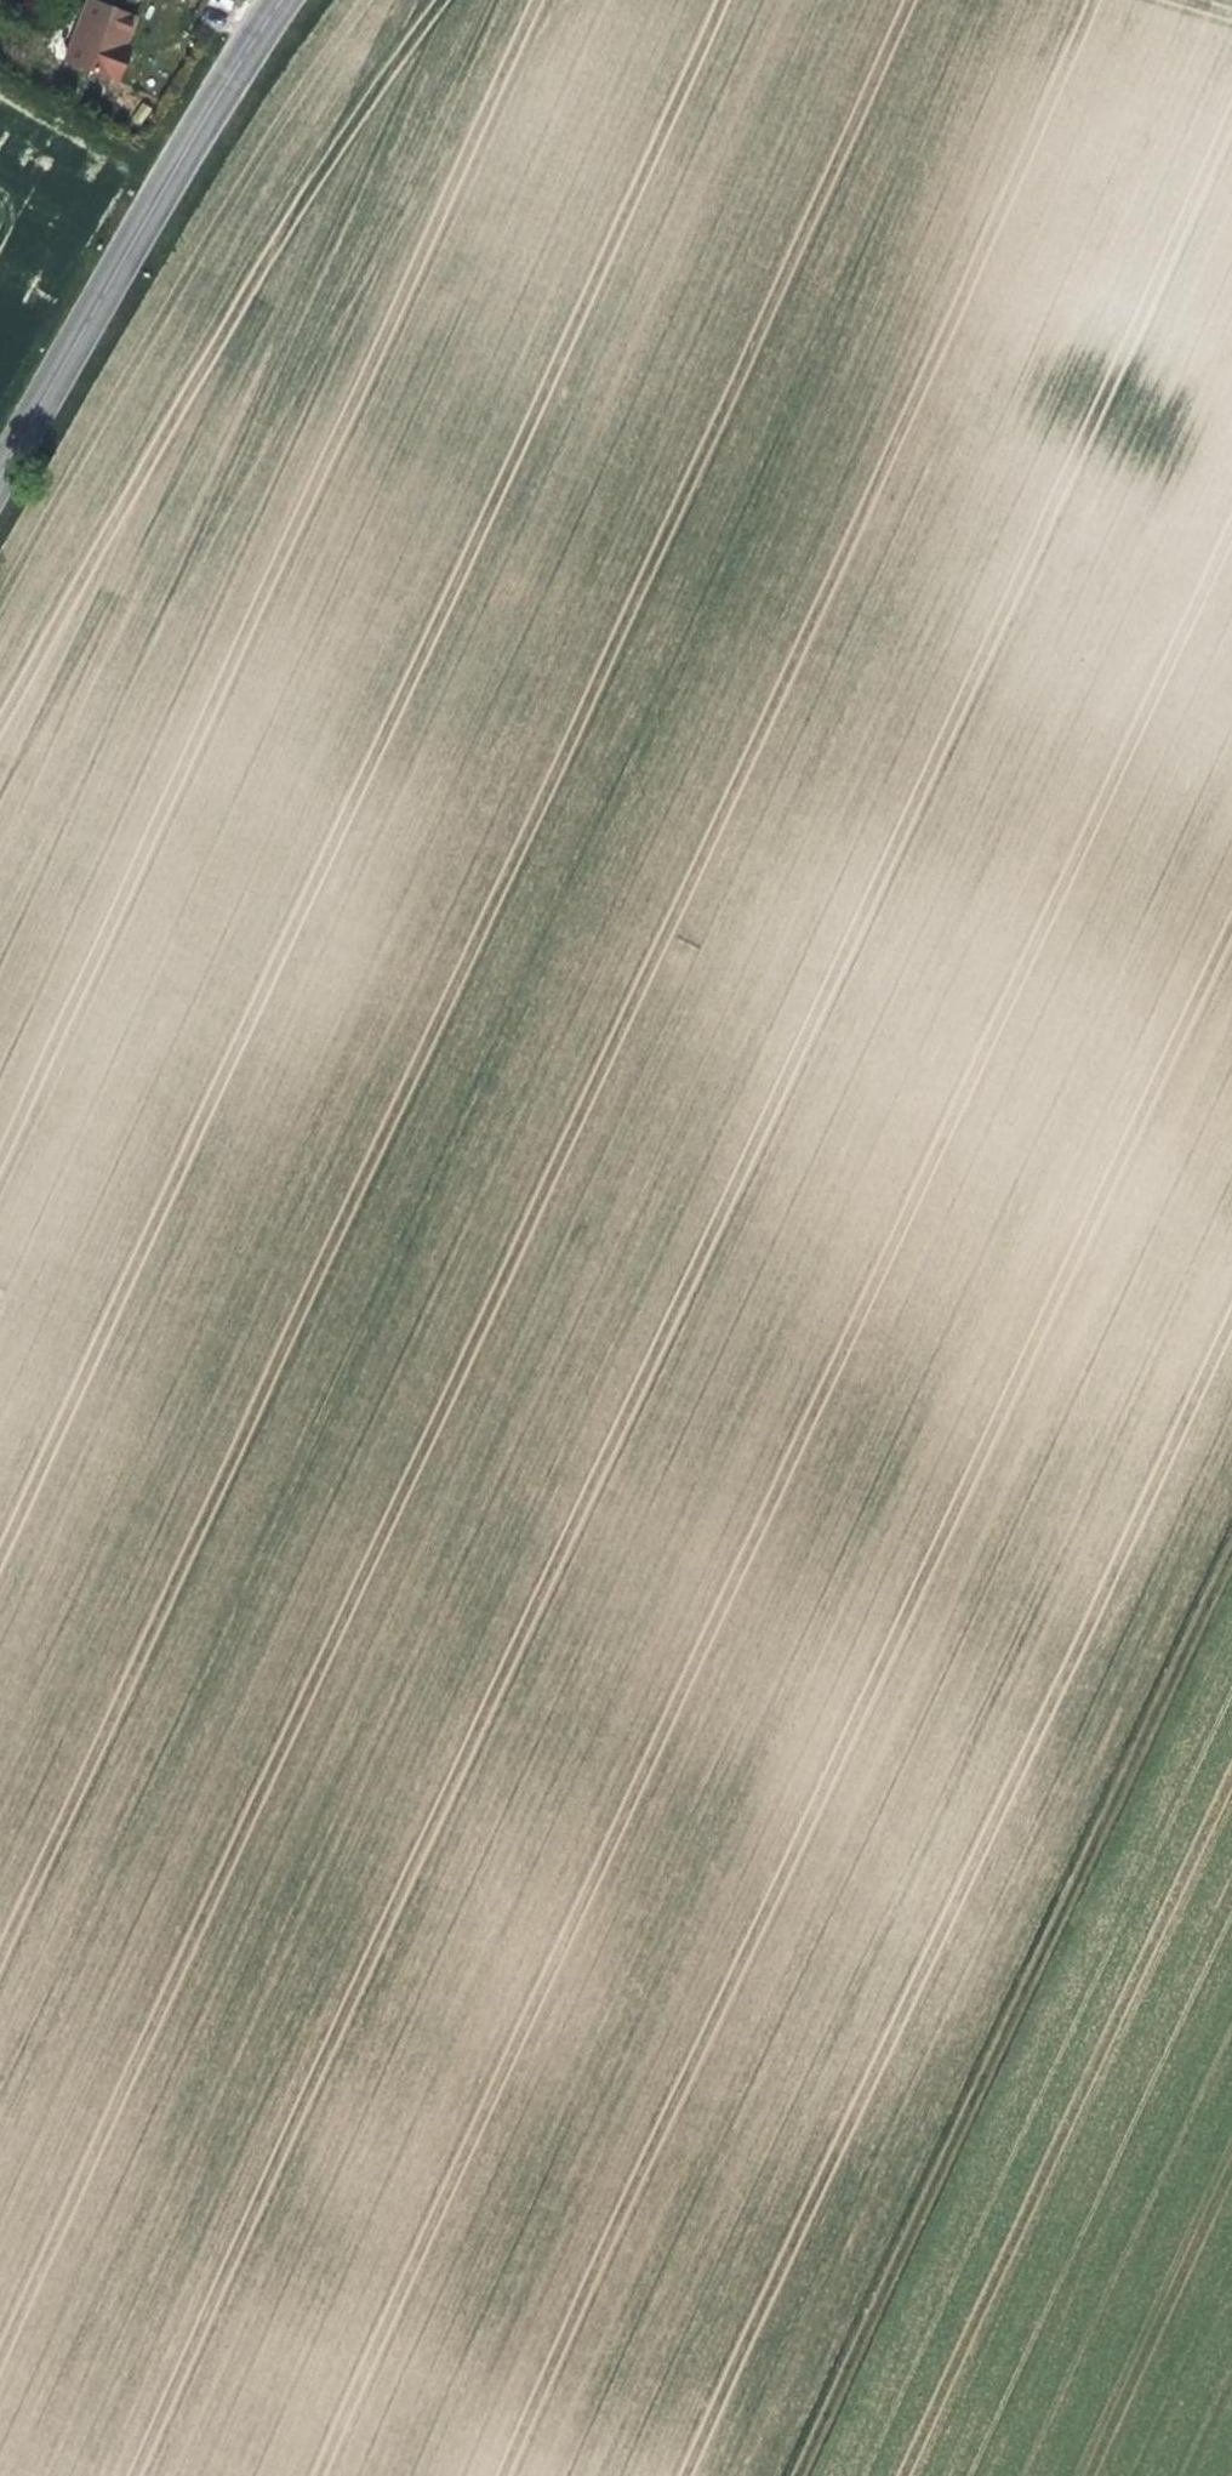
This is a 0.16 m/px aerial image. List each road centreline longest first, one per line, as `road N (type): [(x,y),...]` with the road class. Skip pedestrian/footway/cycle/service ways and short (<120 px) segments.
road 1 (track): [(1231,1553),(805,2475)]
road 2 (secondary): [(0,478),(281,0)]

